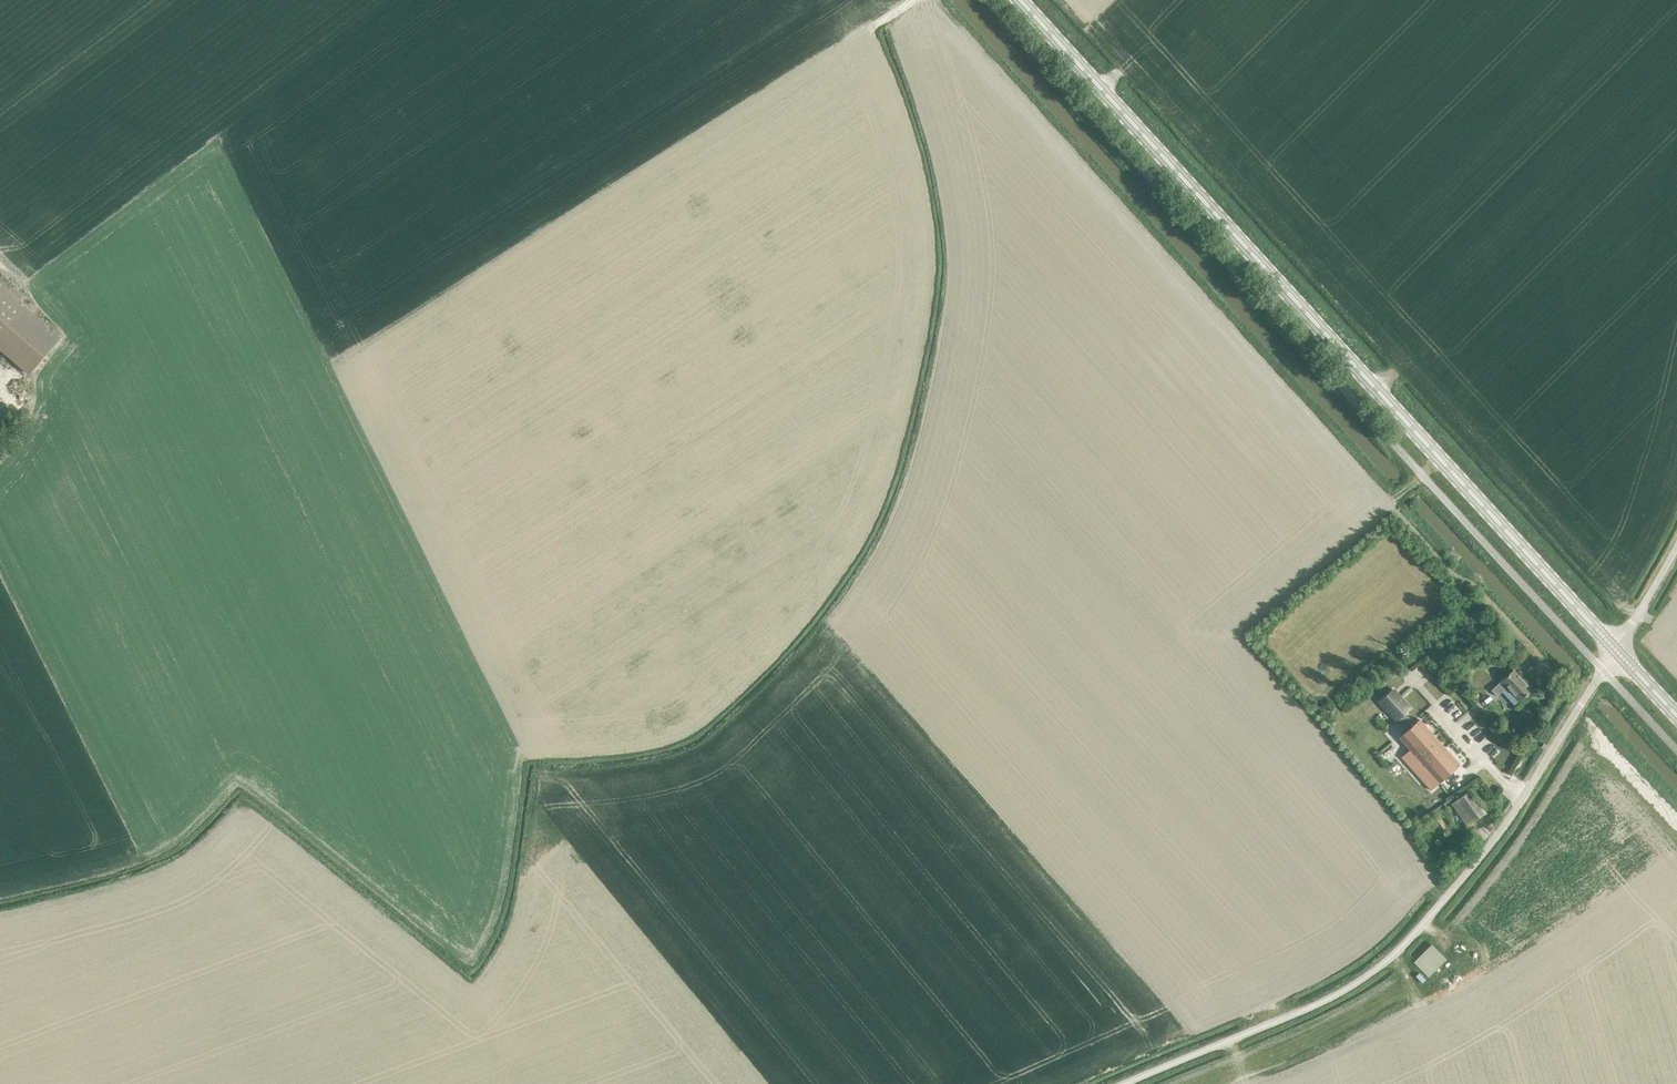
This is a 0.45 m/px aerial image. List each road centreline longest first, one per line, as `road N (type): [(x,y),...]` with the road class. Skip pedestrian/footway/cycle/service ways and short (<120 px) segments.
road 1 (secondary): [(1615,650),(1020,0)]
road 2 (unclassified): [(1124,1083),(1321,1002),(1397,950),(1483,853),(1615,650)]
road 3 (unclassified): [(1615,650),(1676,546)]

